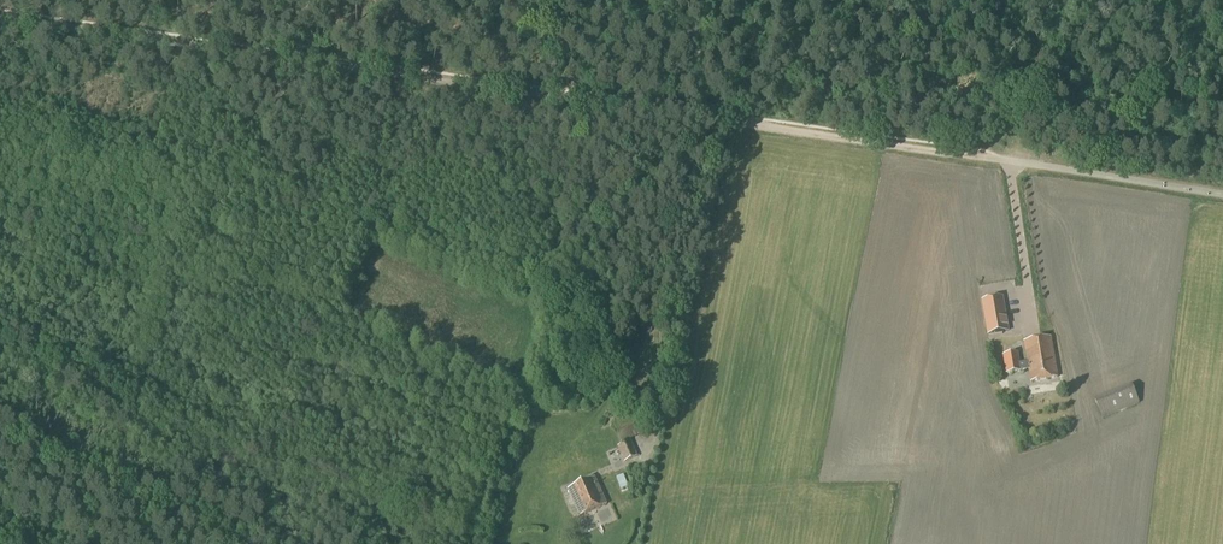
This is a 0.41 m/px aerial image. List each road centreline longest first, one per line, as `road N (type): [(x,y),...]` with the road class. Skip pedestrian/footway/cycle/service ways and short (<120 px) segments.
road 1 (track): [(0,17),(590,100)]
road 2 (track): [(590,100),(985,158)]
road 3 (unclassified): [(985,158),(1222,195)]
road 4 (track): [(590,100),(524,0)]

